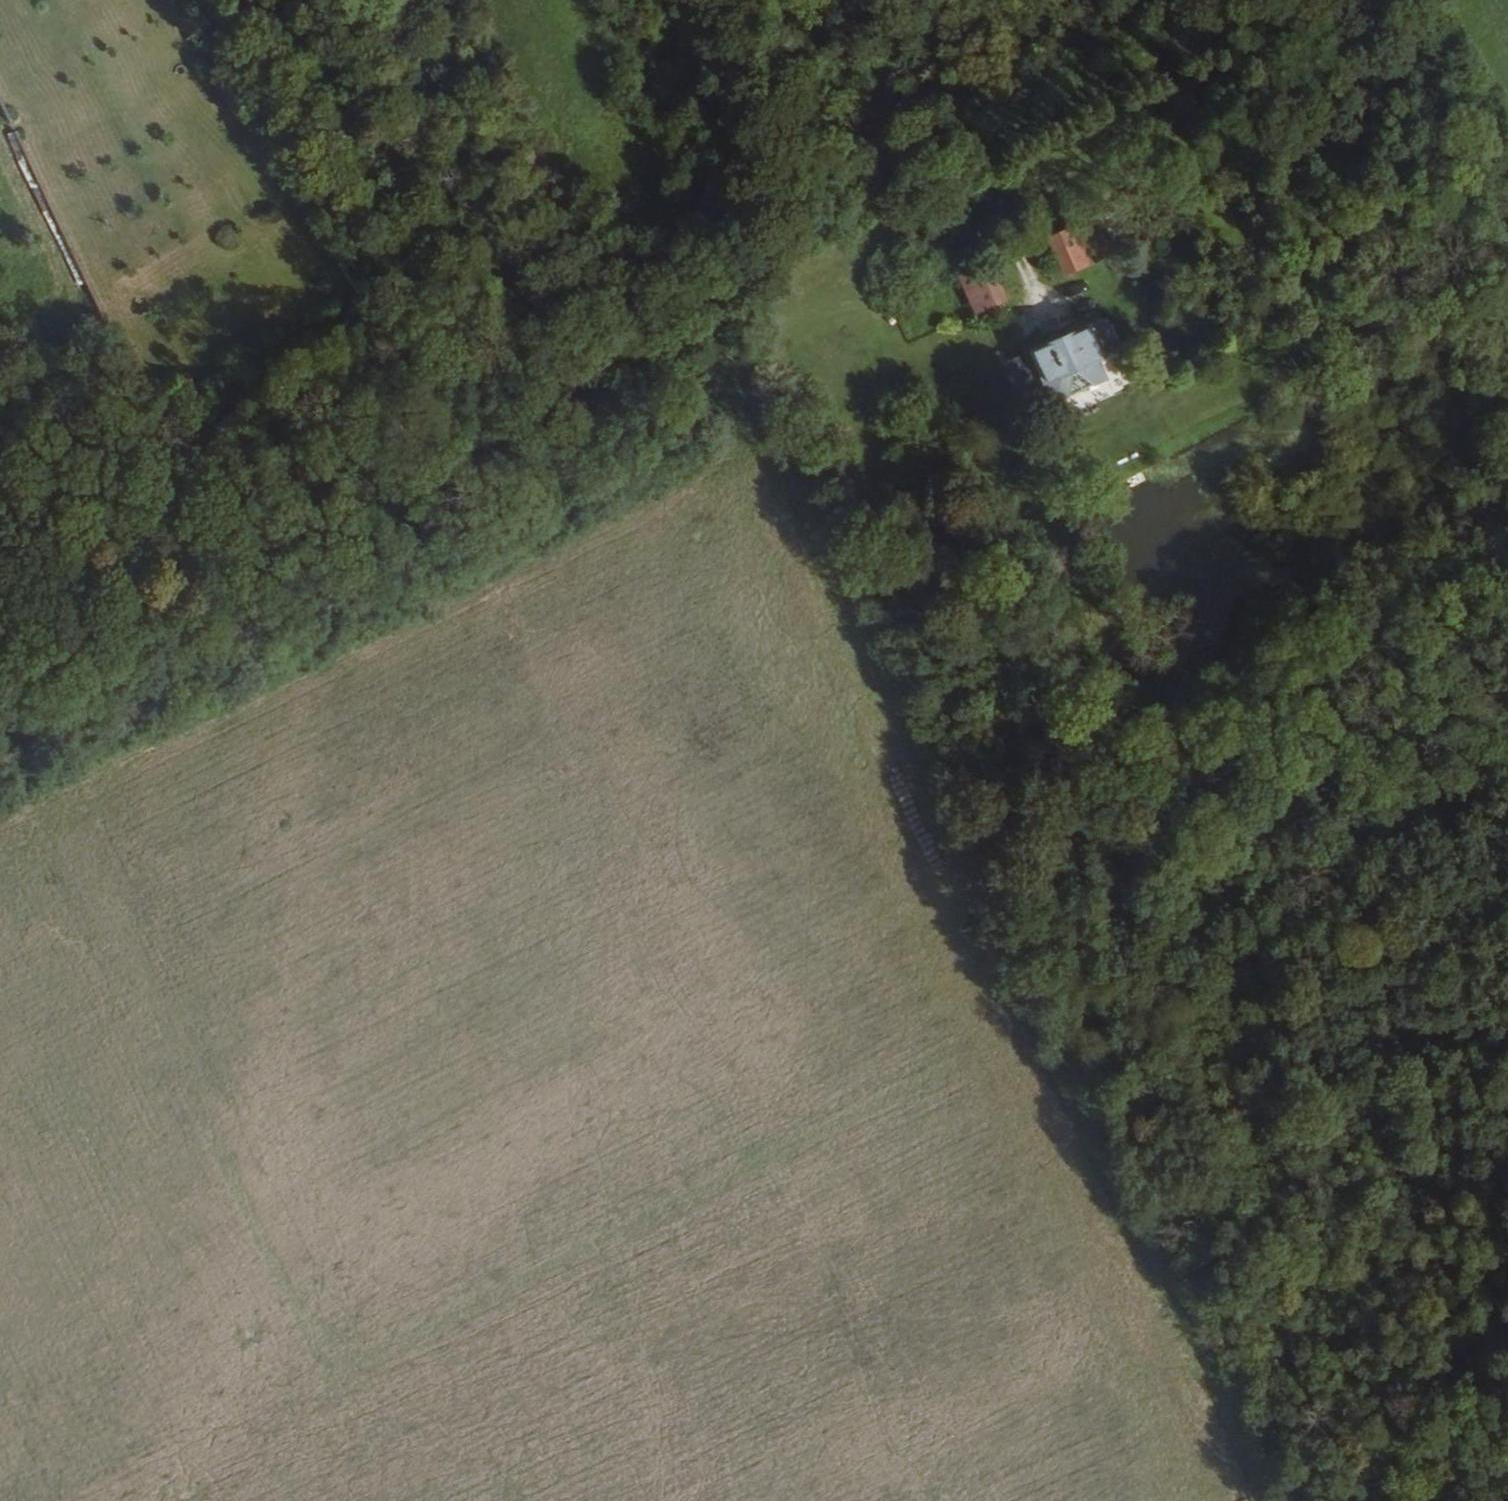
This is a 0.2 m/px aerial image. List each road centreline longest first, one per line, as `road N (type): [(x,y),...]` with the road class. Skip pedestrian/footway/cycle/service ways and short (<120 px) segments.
road 1 (unclassified): [(985,204),(974,167),(985,133),(1365,0)]

